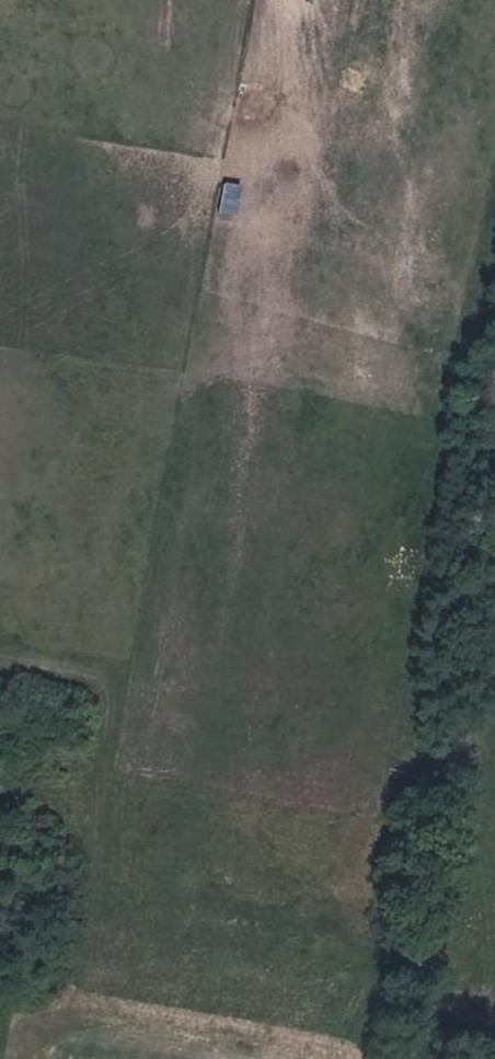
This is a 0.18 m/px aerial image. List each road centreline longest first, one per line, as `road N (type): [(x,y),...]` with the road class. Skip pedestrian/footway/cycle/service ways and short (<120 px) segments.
road 1 (track): [(494,787),(444,1058)]

